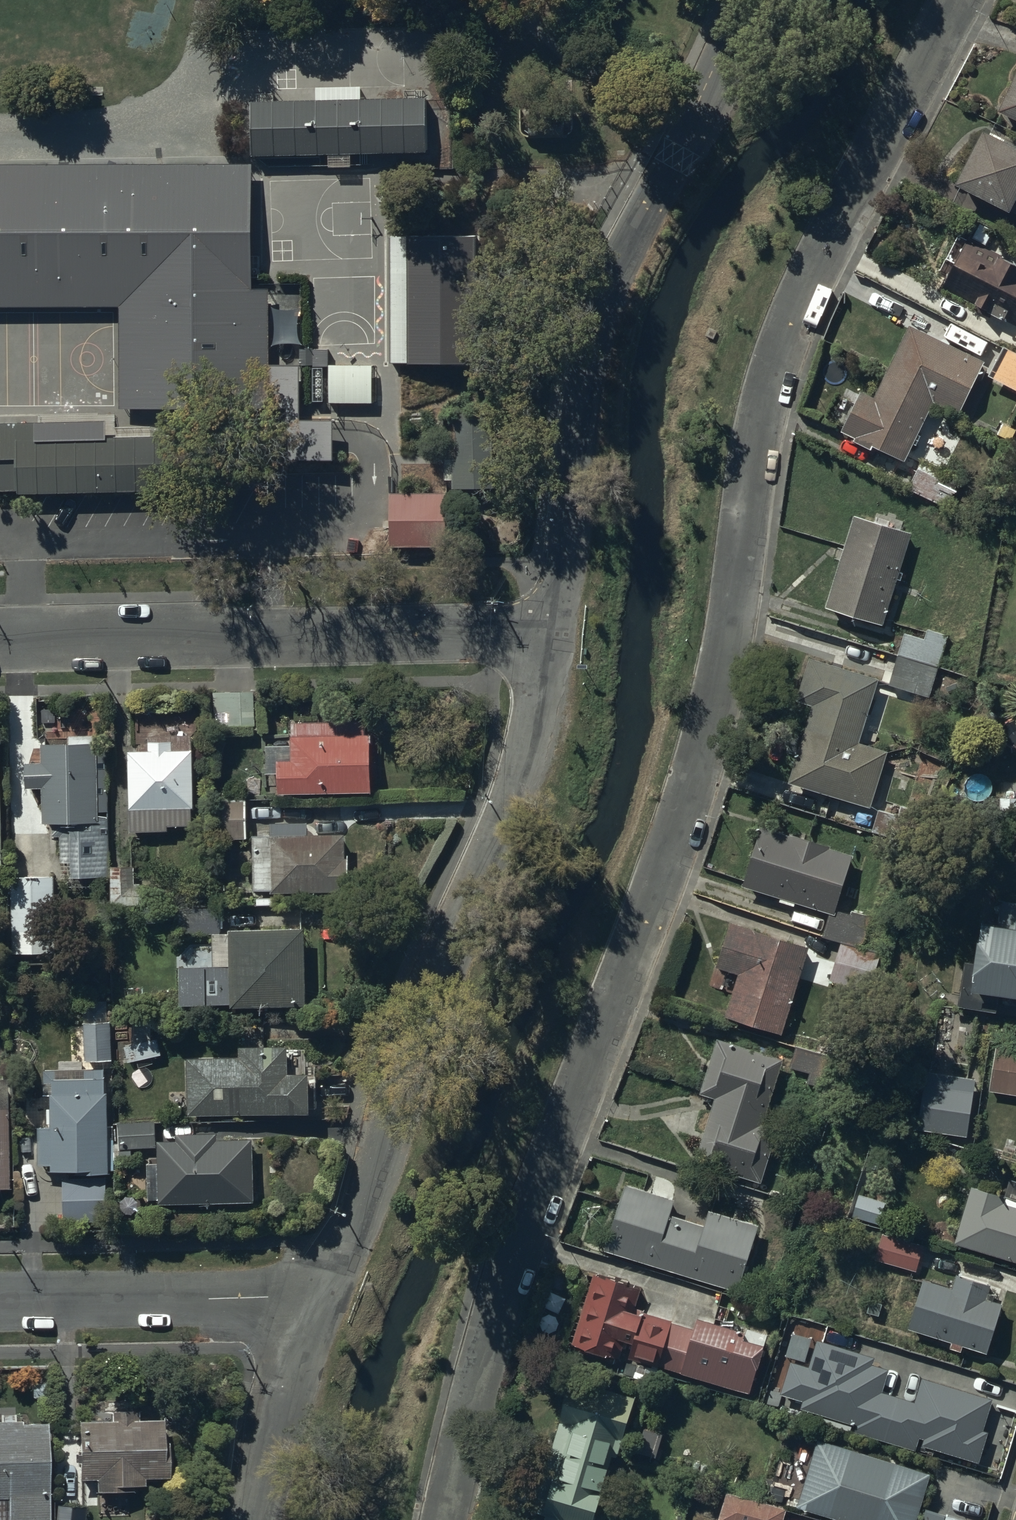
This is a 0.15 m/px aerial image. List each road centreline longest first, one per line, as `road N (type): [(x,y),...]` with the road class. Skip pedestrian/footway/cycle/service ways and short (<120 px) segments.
road 1 (residential): [(953,0),(774,368),(714,726),(491,1334),(448,1519)]
road 2 (unclassified): [(554,638),(510,810),(428,977),(341,1251),(311,1297)]
road 3 (unclassified): [(756,0),(641,230),(592,358),(571,558),(554,638)]
road 4 (unclassified): [(0,649),(554,638)]
road 5 (residential): [(0,1303),(311,1297)]
road 6 (unclassified): [(311,1297),(251,1519)]

